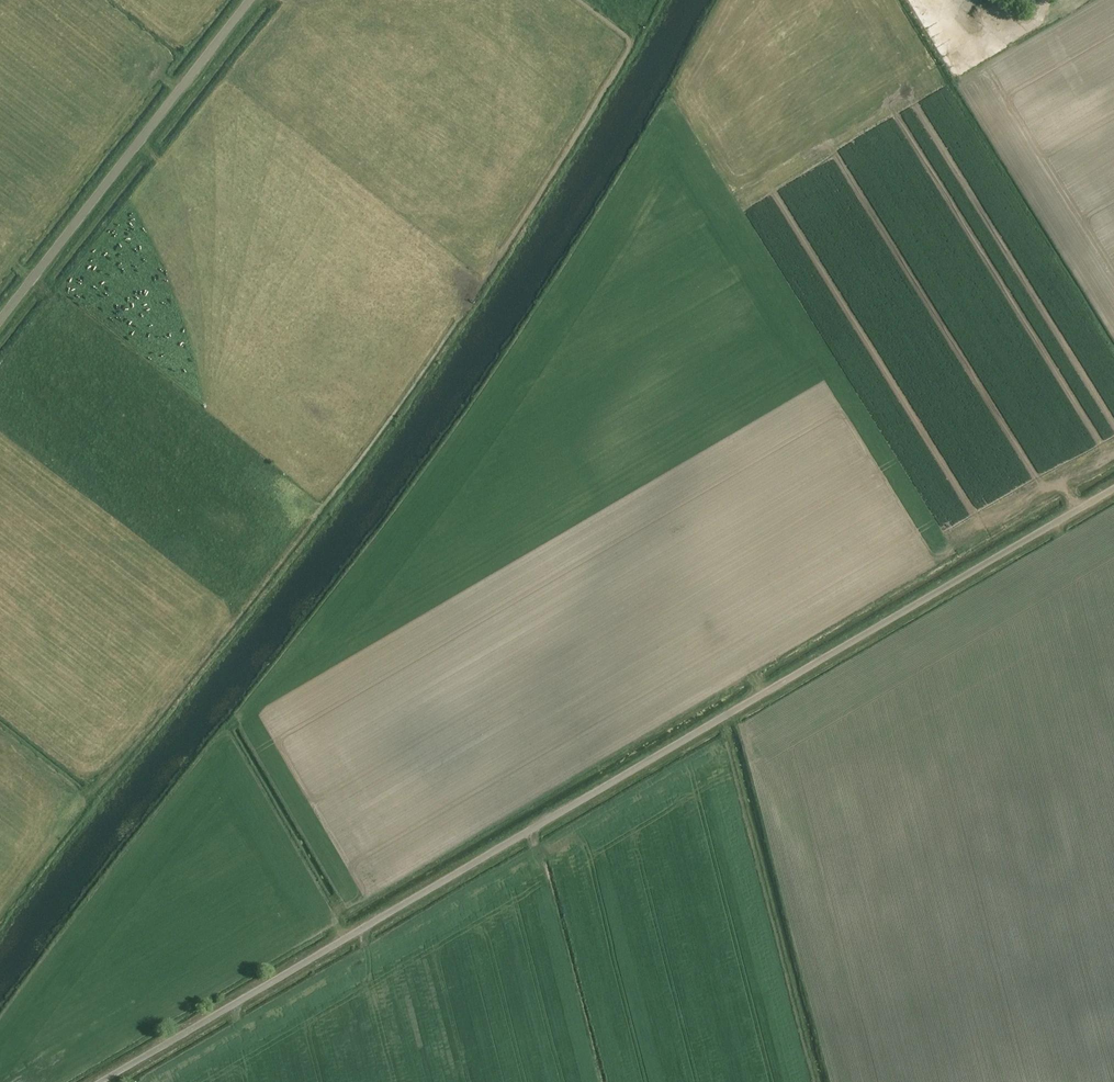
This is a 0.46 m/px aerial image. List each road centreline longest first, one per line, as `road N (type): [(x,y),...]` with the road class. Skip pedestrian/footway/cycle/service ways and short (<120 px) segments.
road 1 (unclassified): [(100,1081),(1113,488)]
road 2 (unclassified): [(0,320),(250,0)]

